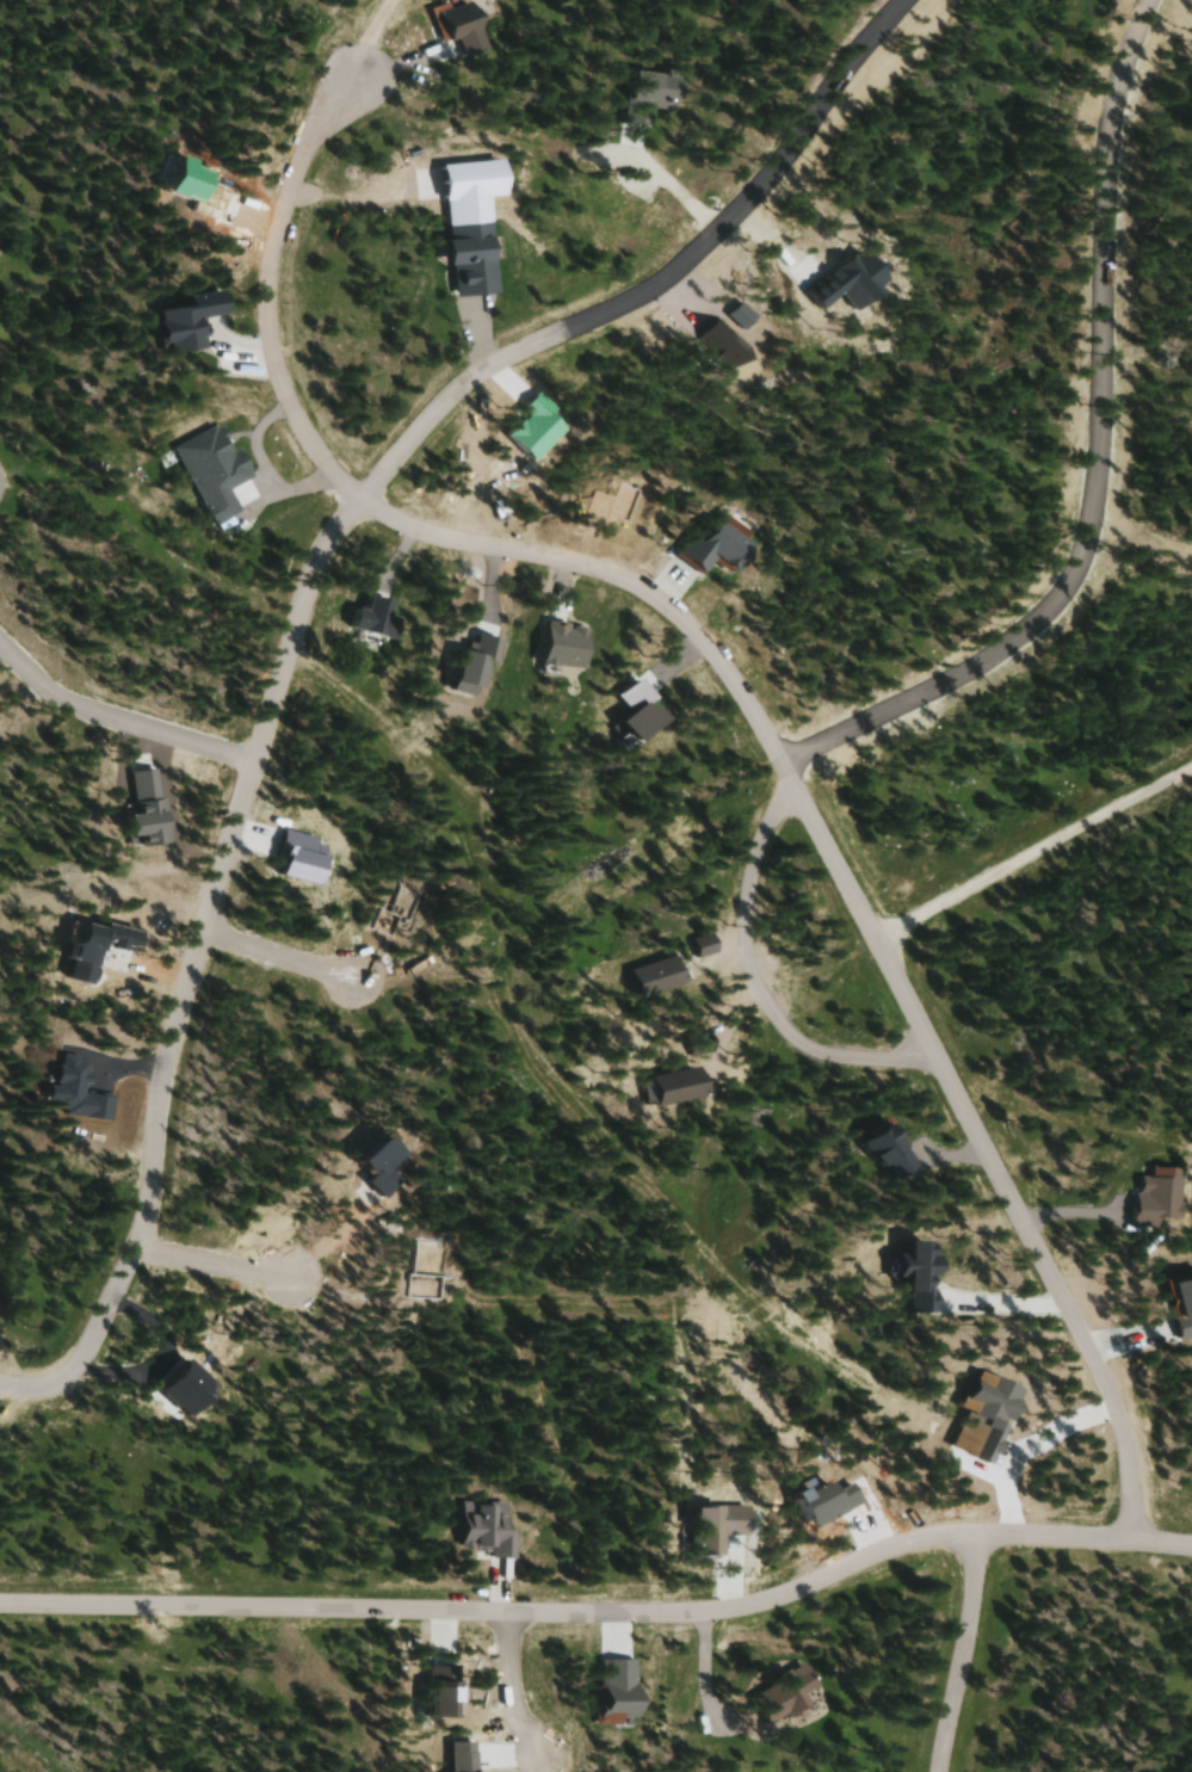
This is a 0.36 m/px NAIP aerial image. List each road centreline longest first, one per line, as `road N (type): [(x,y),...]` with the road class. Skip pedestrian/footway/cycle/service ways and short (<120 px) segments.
road 1 (residential): [(0,1372),(29,1378),(64,1365),(123,1273),(198,932),(313,552),(447,399),(529,341),(647,291),(711,237),(903,0)]
road 2 (residential): [(1123,1543),(1125,1432),(1113,1396),(870,926),(715,656),(679,611),(626,578),(433,533),(357,499)]
road 3 (residential): [(0,1607),(717,1614),(791,1593),(891,1543),(968,1536),(1191,1547)]
road 4 (residential): [(780,765),(1038,622),(1070,589),(1091,544),(1100,486),(1107,165),(1117,98),(1149,0)]
road 5 (residential): [(357,499),(321,465),(297,420),(278,375),(261,282),(309,129),(350,84)]
road 6 (residential): [(877,940),(1191,774)]
road 7 (residential): [(253,758),(48,686),(0,635)]
road 8 (residential): [(968,1536),(958,1673),(930,1771)]
road 9 (residential): [(128,1257),(302,1282)]
road 10 (residential): [(198,932),(350,976)]
road 11 (residential): [(506,1613),(508,1688),(517,1723),(539,1753)]

